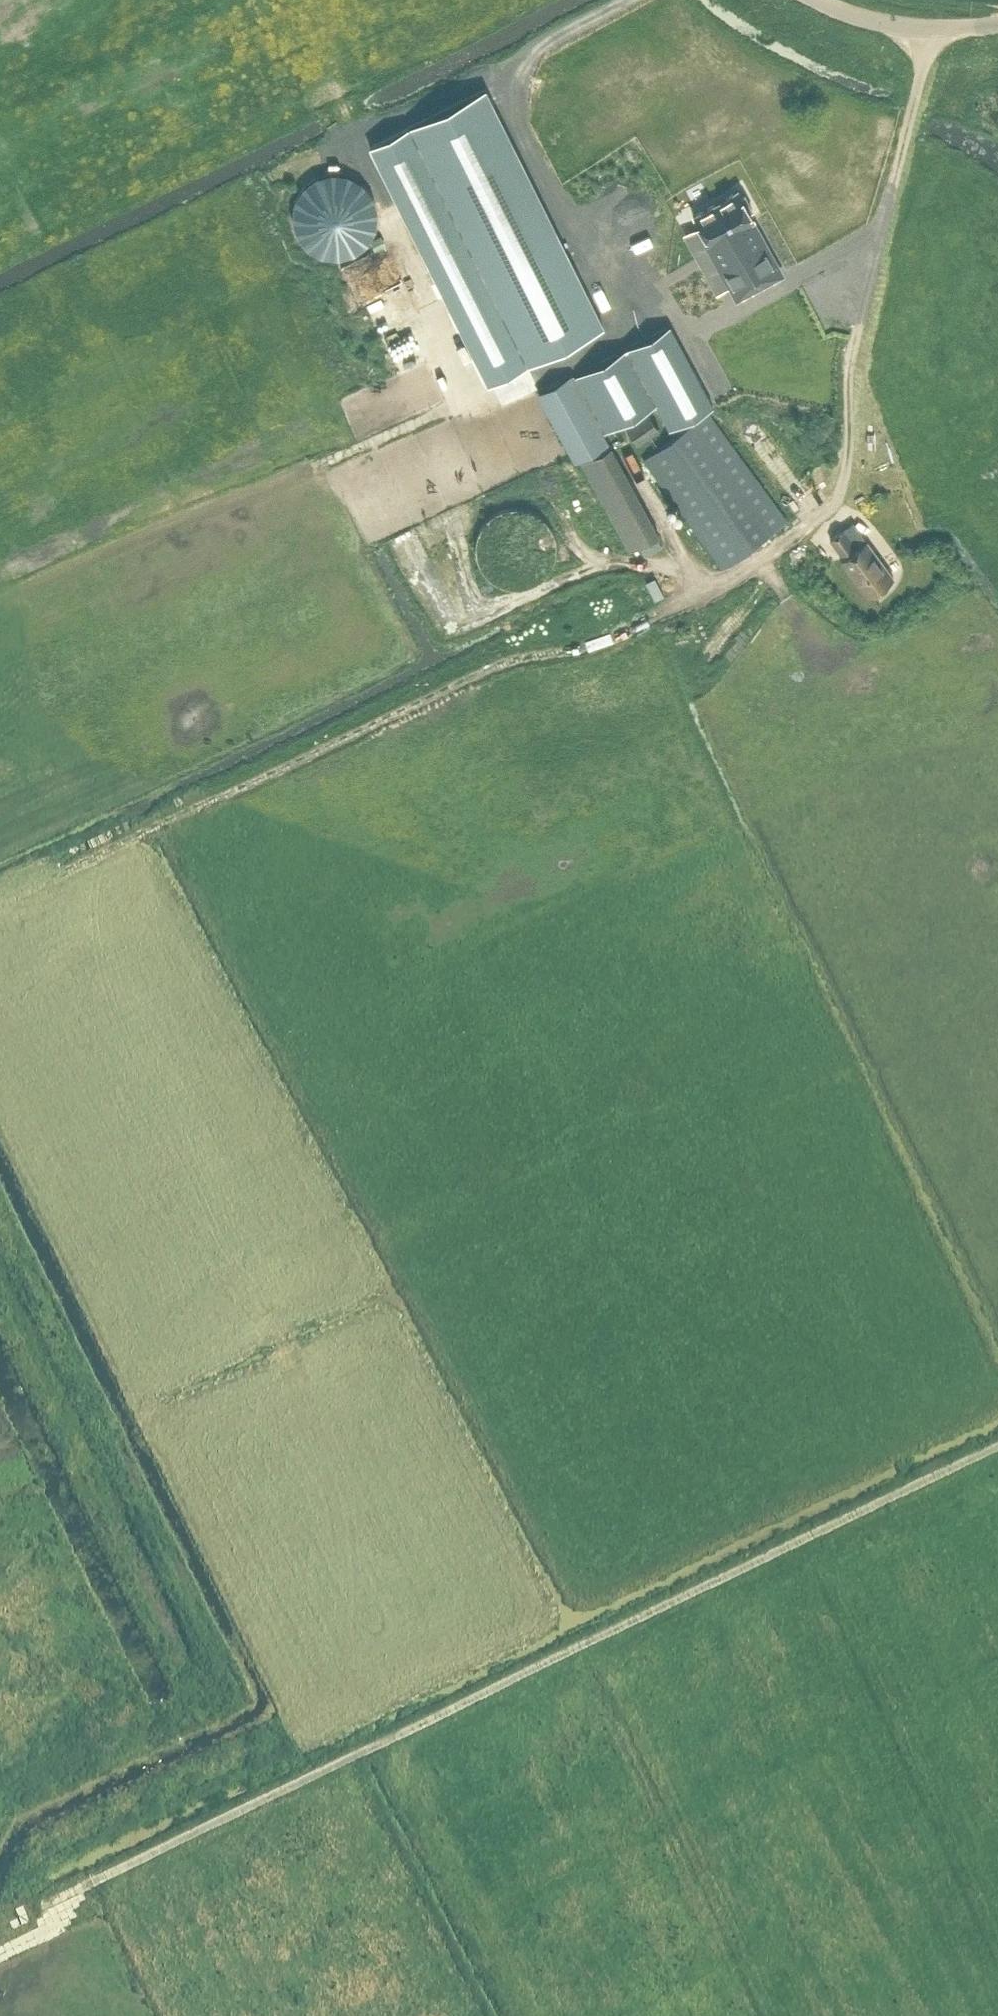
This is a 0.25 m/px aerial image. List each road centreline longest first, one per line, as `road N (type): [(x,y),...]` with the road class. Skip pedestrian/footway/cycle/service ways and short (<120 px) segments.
road 1 (track): [(0,1957),(56,1930),(78,1888),(997,1448)]
road 2 (unclassified): [(997,23),(912,26),(818,0)]

